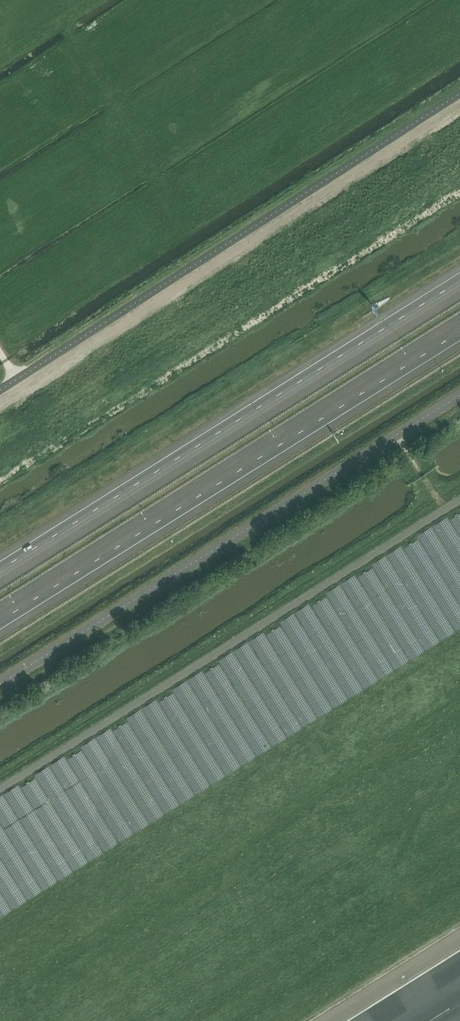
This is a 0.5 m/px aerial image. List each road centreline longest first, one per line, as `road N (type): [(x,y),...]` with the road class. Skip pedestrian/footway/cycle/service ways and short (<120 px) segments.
road 1 (motorway): [(0,619),(459,329)]
road 2 (motorway): [(459,285),(0,575)]

